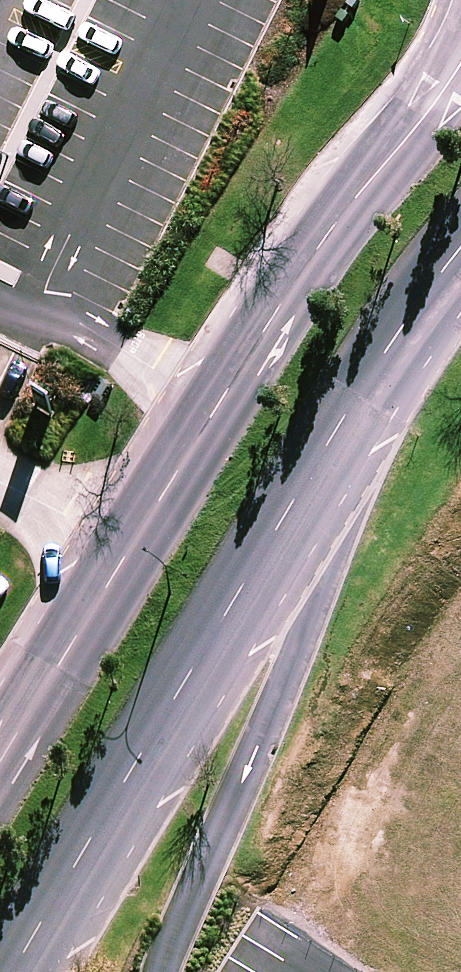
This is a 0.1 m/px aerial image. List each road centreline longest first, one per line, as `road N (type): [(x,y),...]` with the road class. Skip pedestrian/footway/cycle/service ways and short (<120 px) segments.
road 1 (secondary): [(460,248),(349,409),(11,971)]
road 2 (secondary): [(0,776),(217,405),(333,225),(460,62)]

